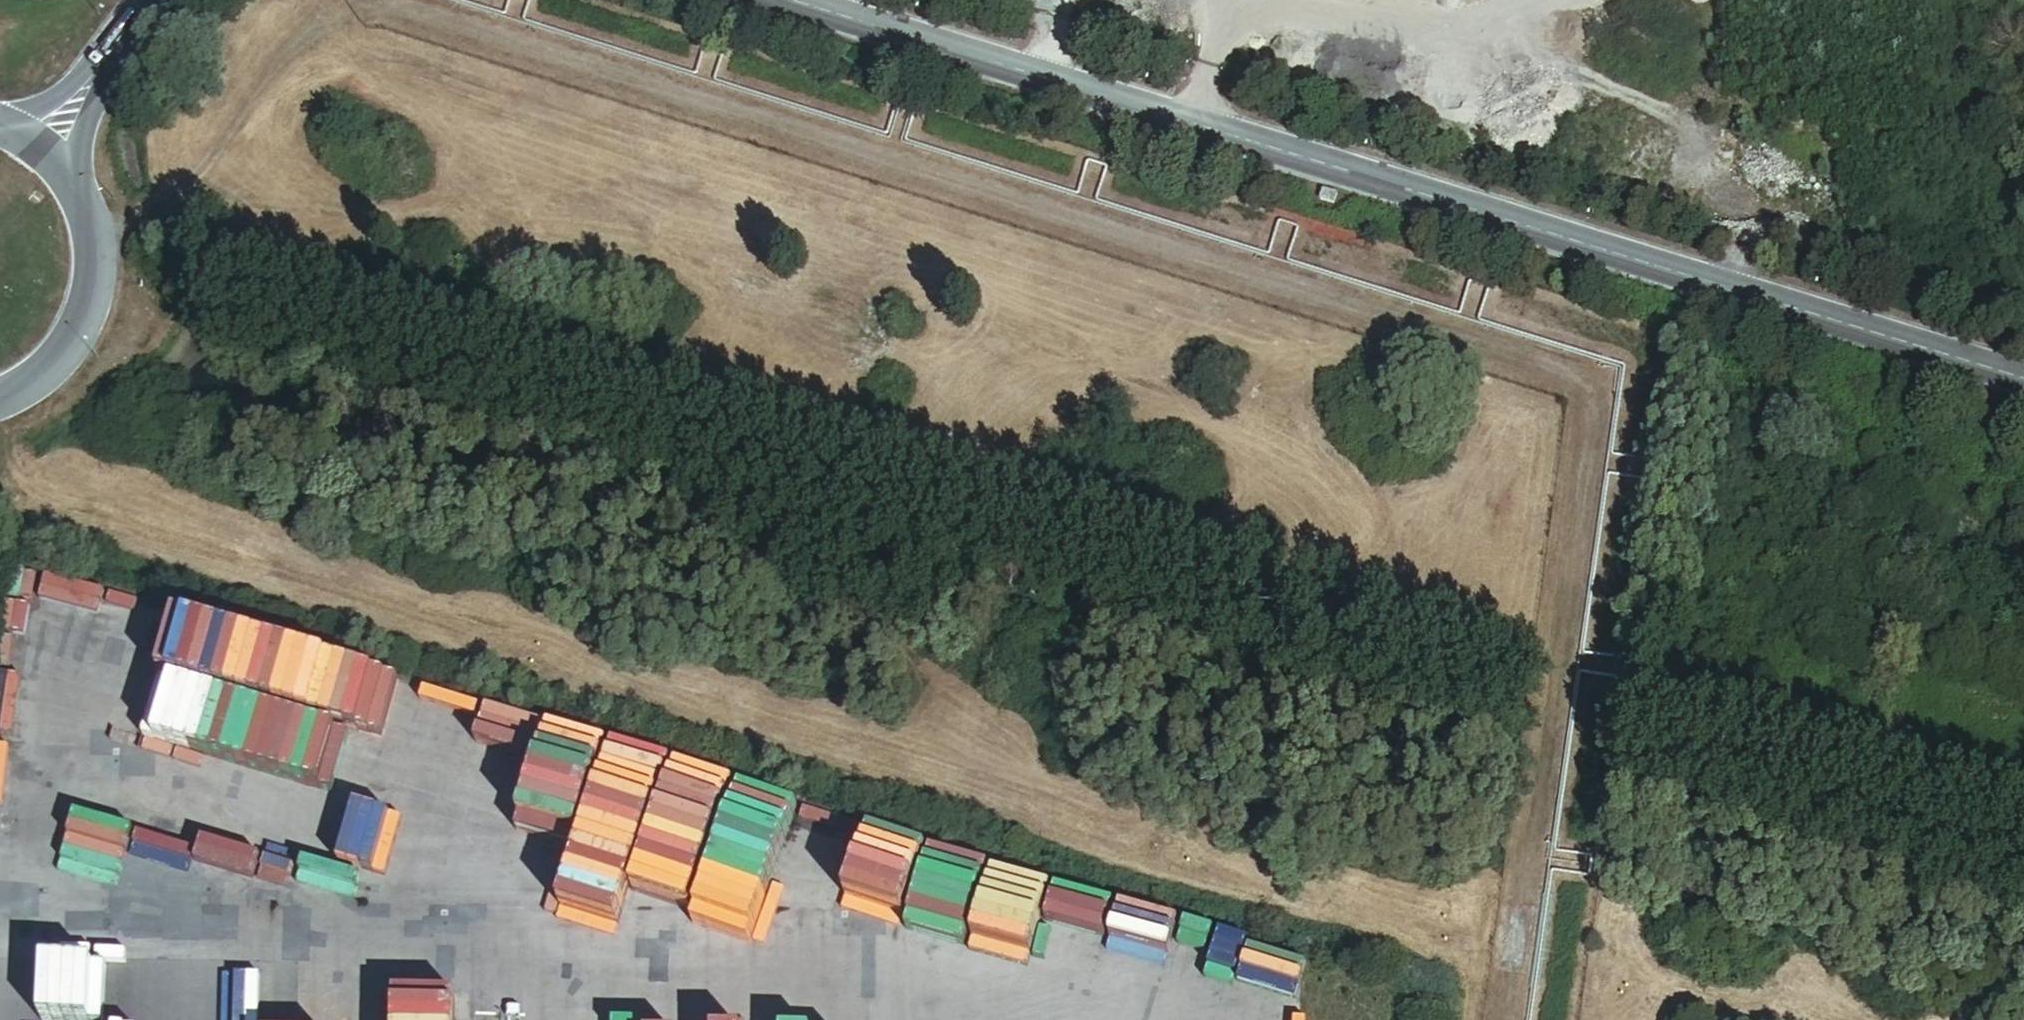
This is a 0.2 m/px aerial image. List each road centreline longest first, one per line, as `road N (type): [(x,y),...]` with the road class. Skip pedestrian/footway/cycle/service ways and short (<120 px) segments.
road 1 (unclassified): [(2023,386),(760,0)]
road 2 (unclassified): [(0,408),(54,374),(85,327),(97,276),(89,222),(64,175),(31,144)]
road 3 (unclassified): [(150,0),(31,144)]

